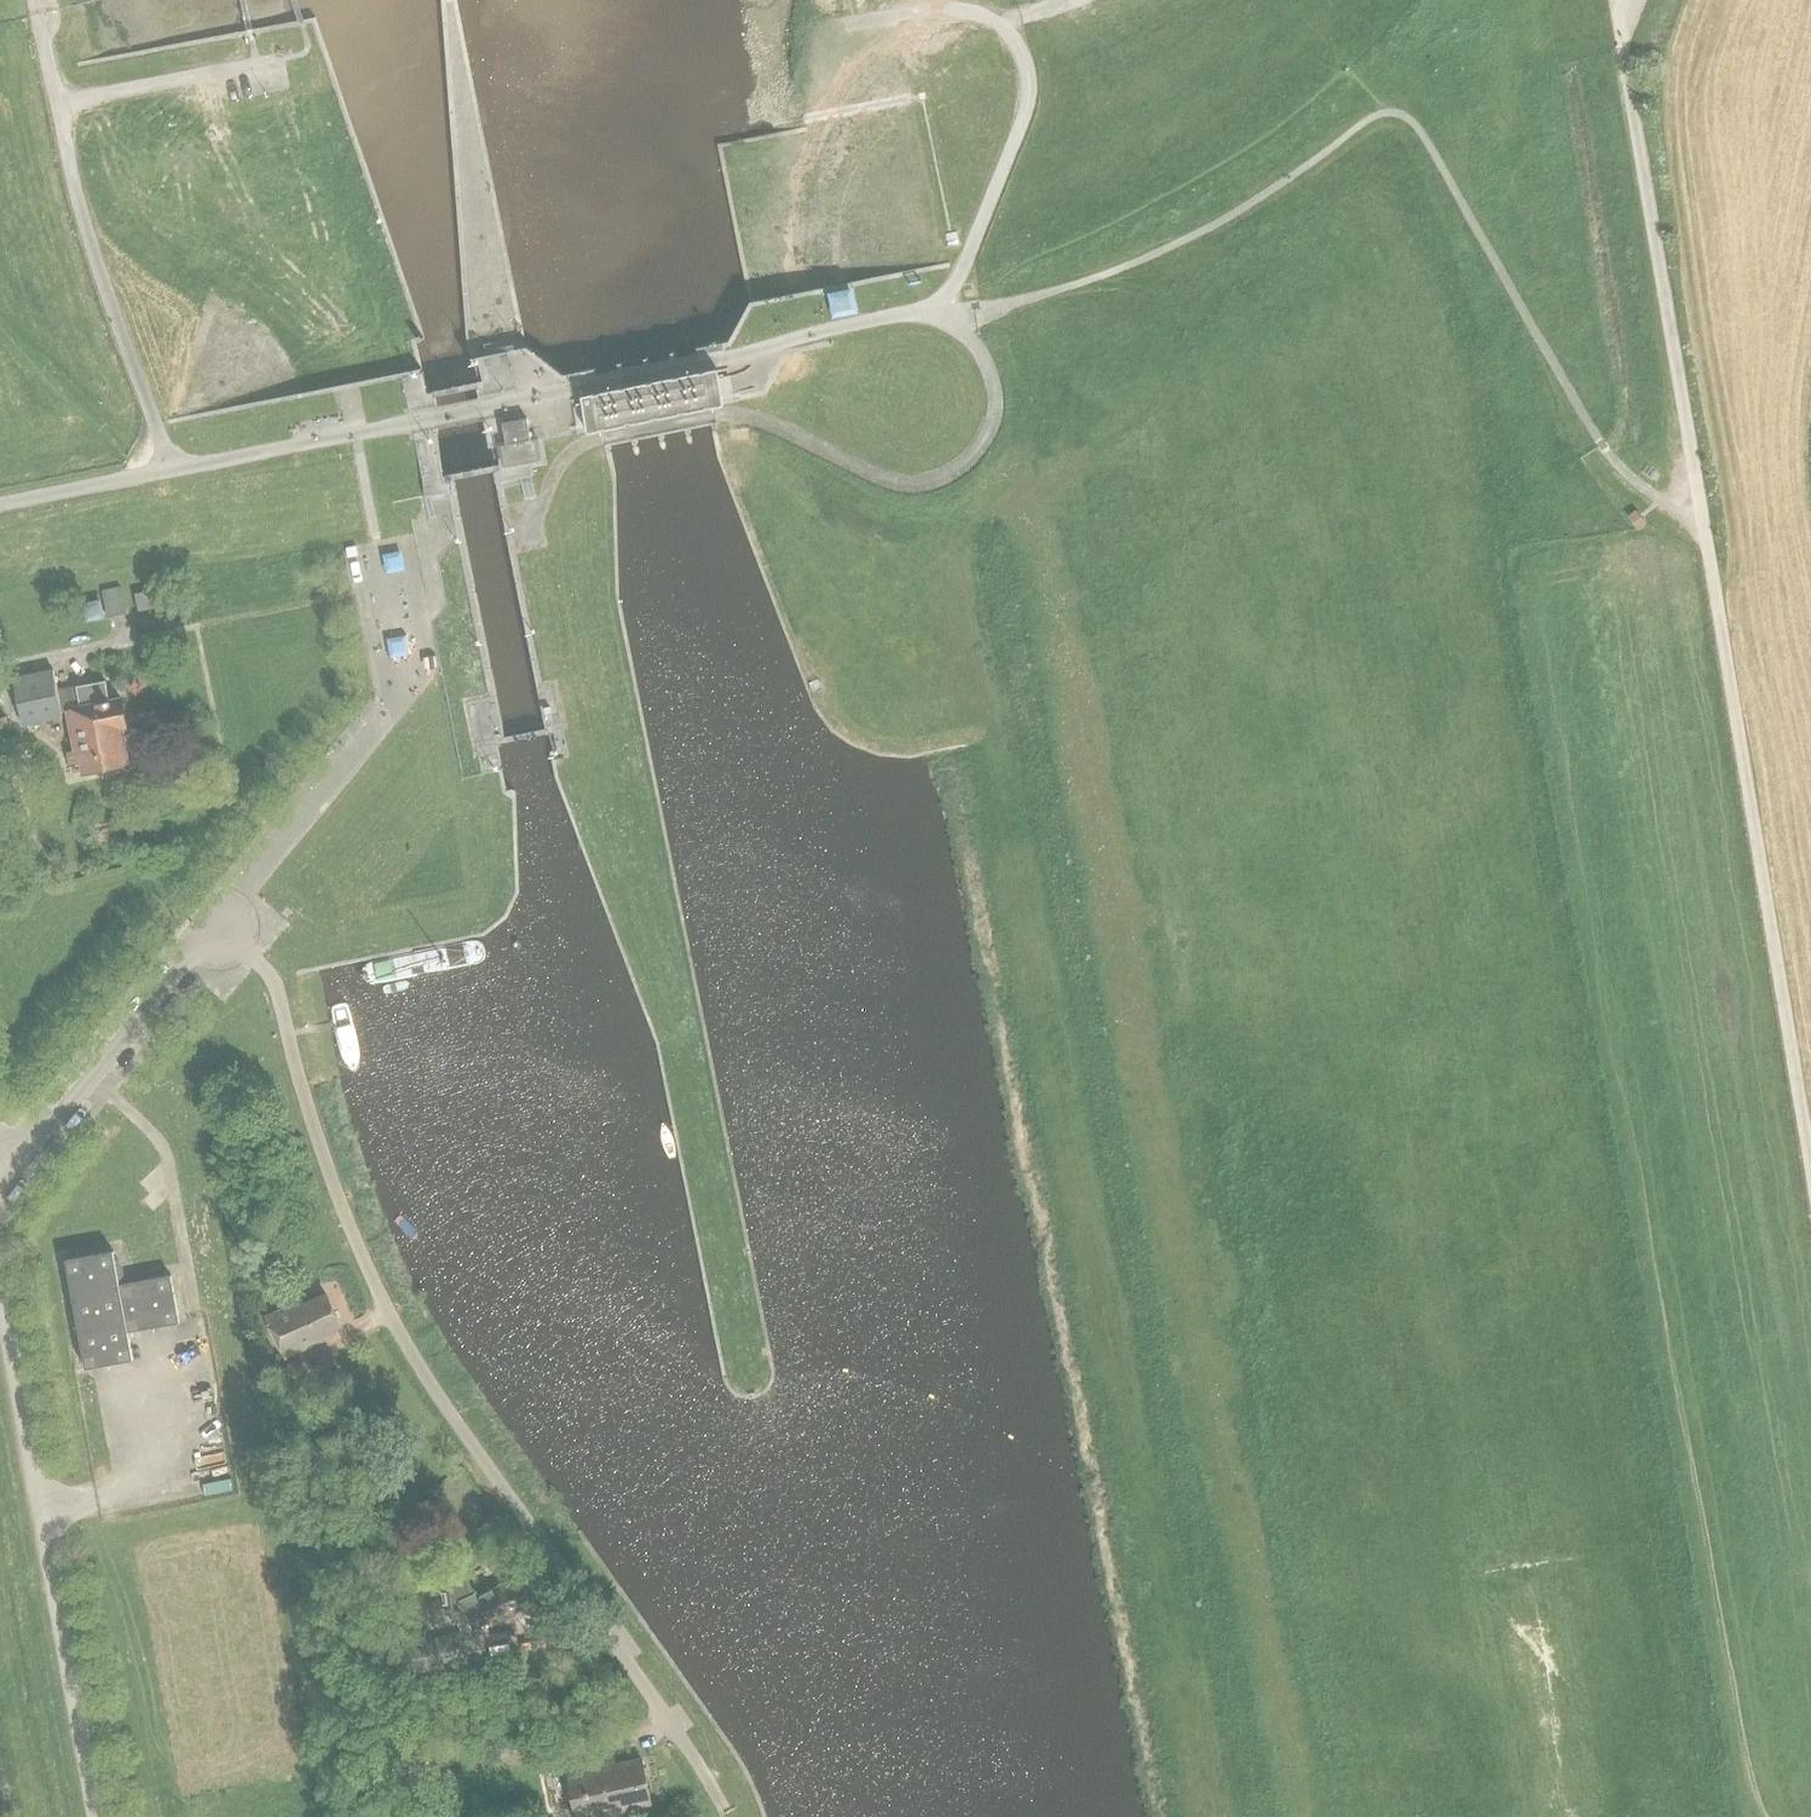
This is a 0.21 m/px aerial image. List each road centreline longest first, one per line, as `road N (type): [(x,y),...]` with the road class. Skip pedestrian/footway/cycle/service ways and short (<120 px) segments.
road 1 (residential): [(216,930),(273,984),(309,1116),(388,1316),(722,1809)]
road 2 (unclassified): [(97,1816),(0,1279)]
road 3 (unclassified): [(0,1183),(216,930)]
road 4 (unclassified): [(0,506),(171,472)]

